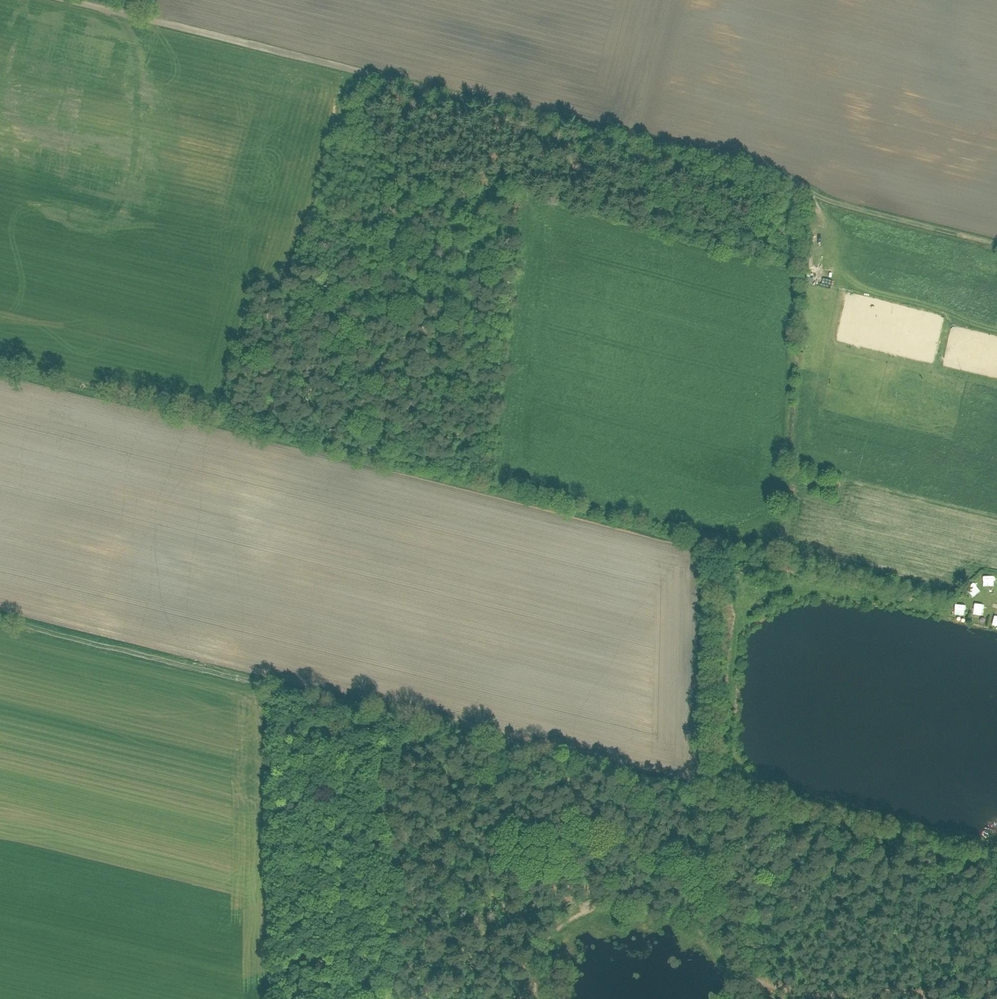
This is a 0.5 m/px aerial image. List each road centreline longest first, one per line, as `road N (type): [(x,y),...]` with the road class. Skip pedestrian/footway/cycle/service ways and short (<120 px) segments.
road 1 (track): [(996,864),(0,620)]
road 2 (track): [(74,0),(761,171),(834,202),(996,244)]

